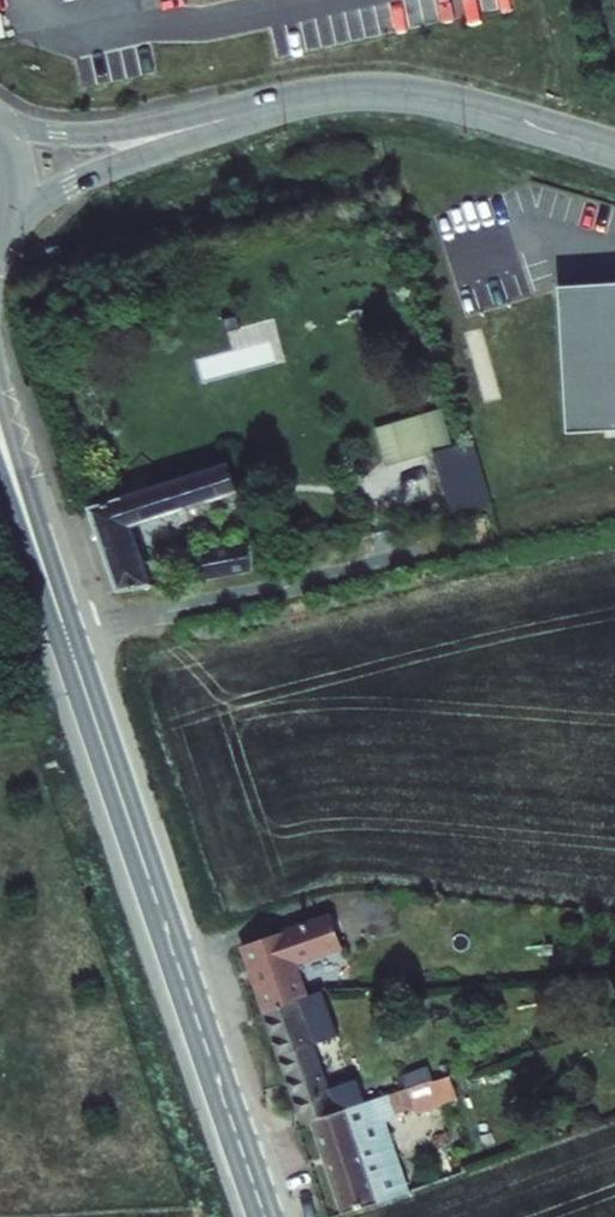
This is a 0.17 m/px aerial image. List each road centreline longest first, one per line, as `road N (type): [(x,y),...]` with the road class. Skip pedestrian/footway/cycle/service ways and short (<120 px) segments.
road 1 (secondary): [(264,1216),(42,565)]
road 2 (tertiary): [(614,150),(397,93),(343,93),(257,109)]
road 3 (tertiary): [(13,220),(80,179),(257,109)]
road 4 (tertiary): [(257,109),(103,132),(0,122)]
road 5 (secondary): [(42,565),(0,390)]

